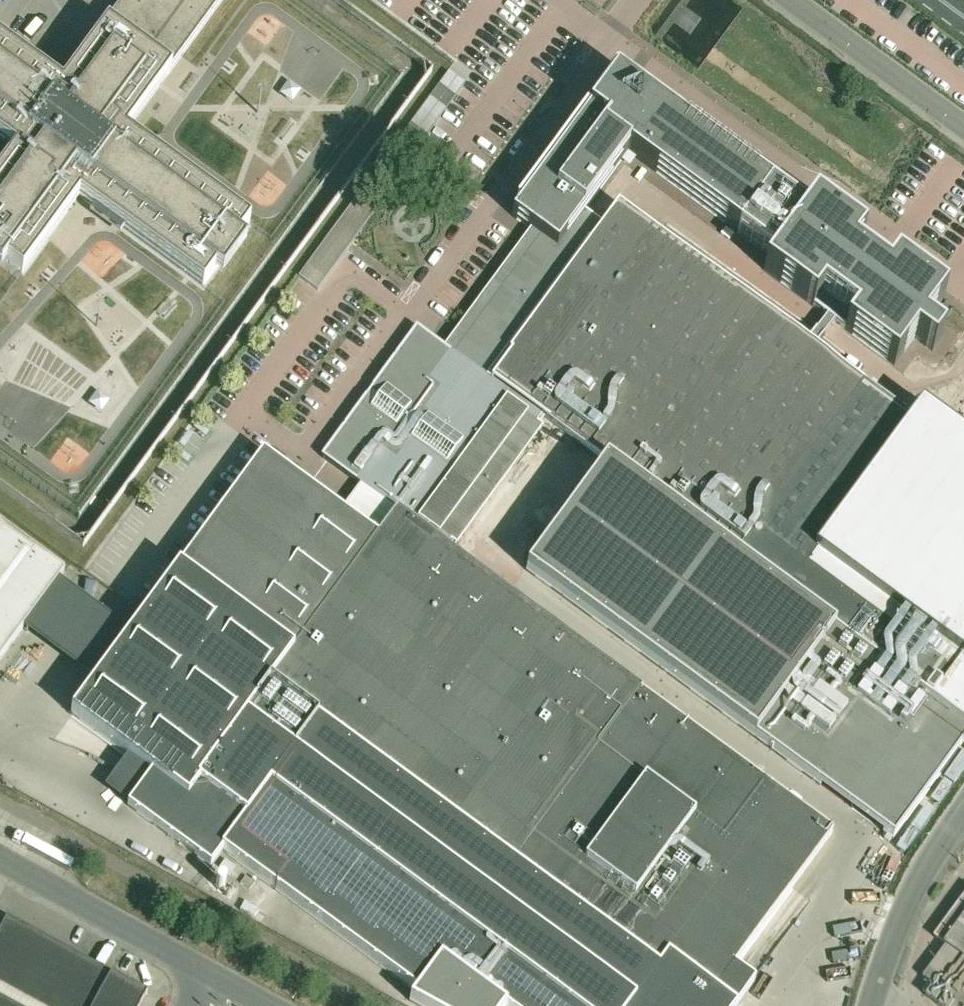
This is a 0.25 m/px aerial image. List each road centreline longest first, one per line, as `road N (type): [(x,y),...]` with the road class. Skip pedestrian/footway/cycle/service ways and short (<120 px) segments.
road 1 (unclassified): [(206,979),(0,869)]
road 2 (residential): [(963,127),(792,0)]
road 3 (unclassified): [(869,1005),(924,879),(963,821)]

